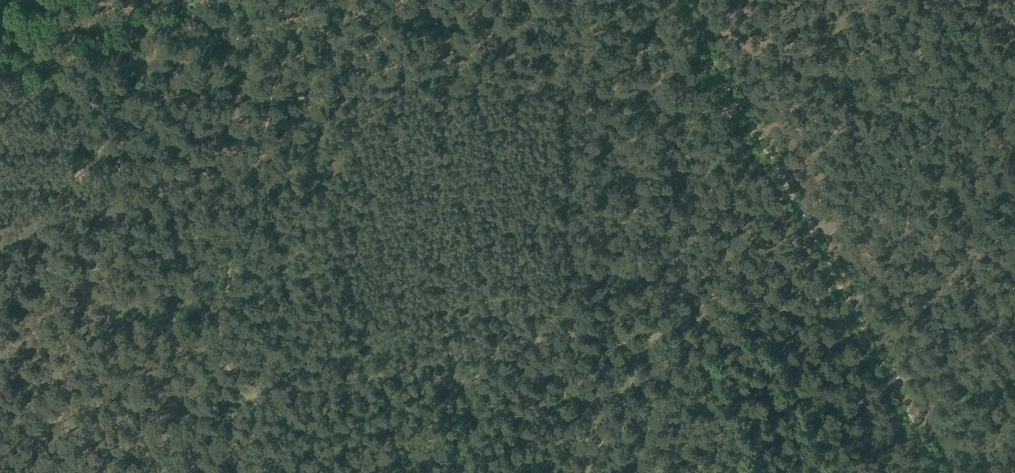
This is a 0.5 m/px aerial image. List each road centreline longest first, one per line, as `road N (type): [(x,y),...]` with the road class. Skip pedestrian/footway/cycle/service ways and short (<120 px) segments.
road 1 (track): [(838,283),(795,311),(765,304),(715,312),(636,350),(600,338),(562,337),(238,399),(236,472)]
road 2 (track): [(685,0),(941,472)]
road 3 (track): [(1014,327),(946,366),(891,379)]
road 4 (track): [(588,472),(624,401),(636,350)]

